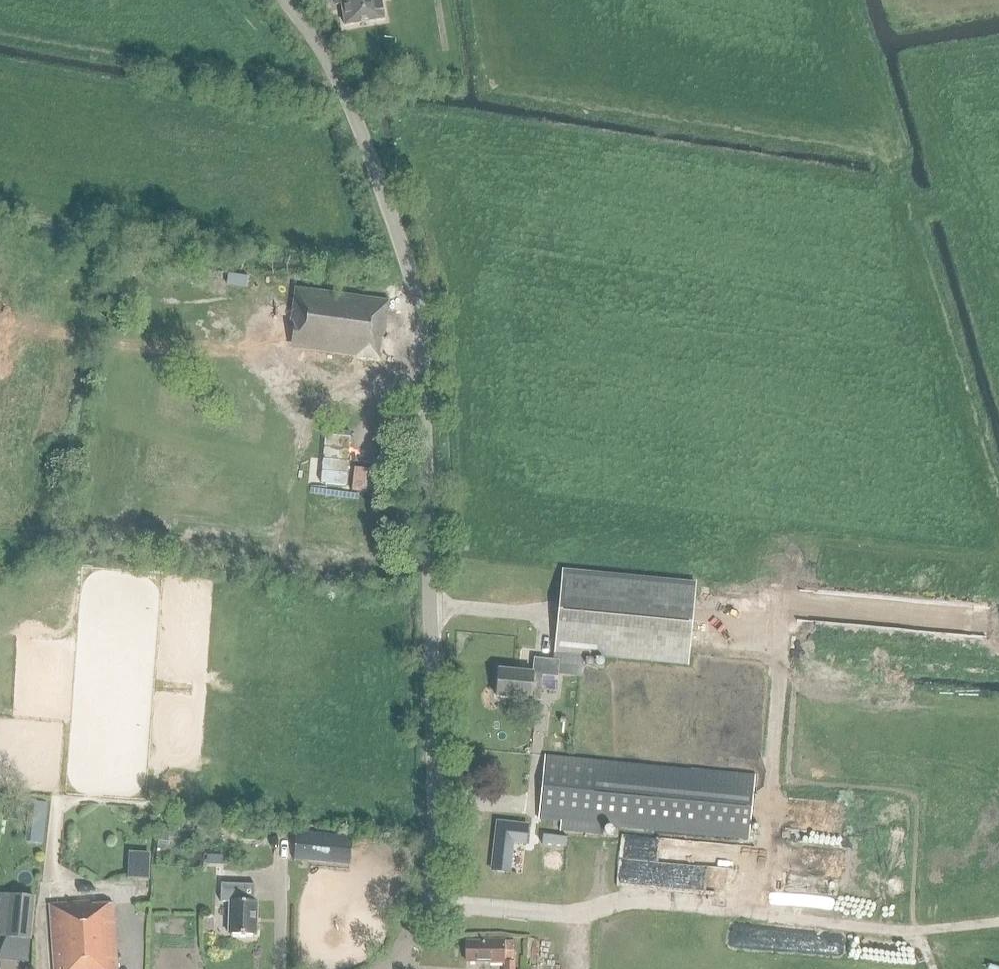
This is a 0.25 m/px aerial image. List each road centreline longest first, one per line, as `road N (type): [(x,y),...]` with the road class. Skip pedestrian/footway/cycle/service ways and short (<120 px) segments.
road 1 (tertiary): [(383,968),(417,919),(433,863),(422,335),(412,280),(347,103),(284,0)]

